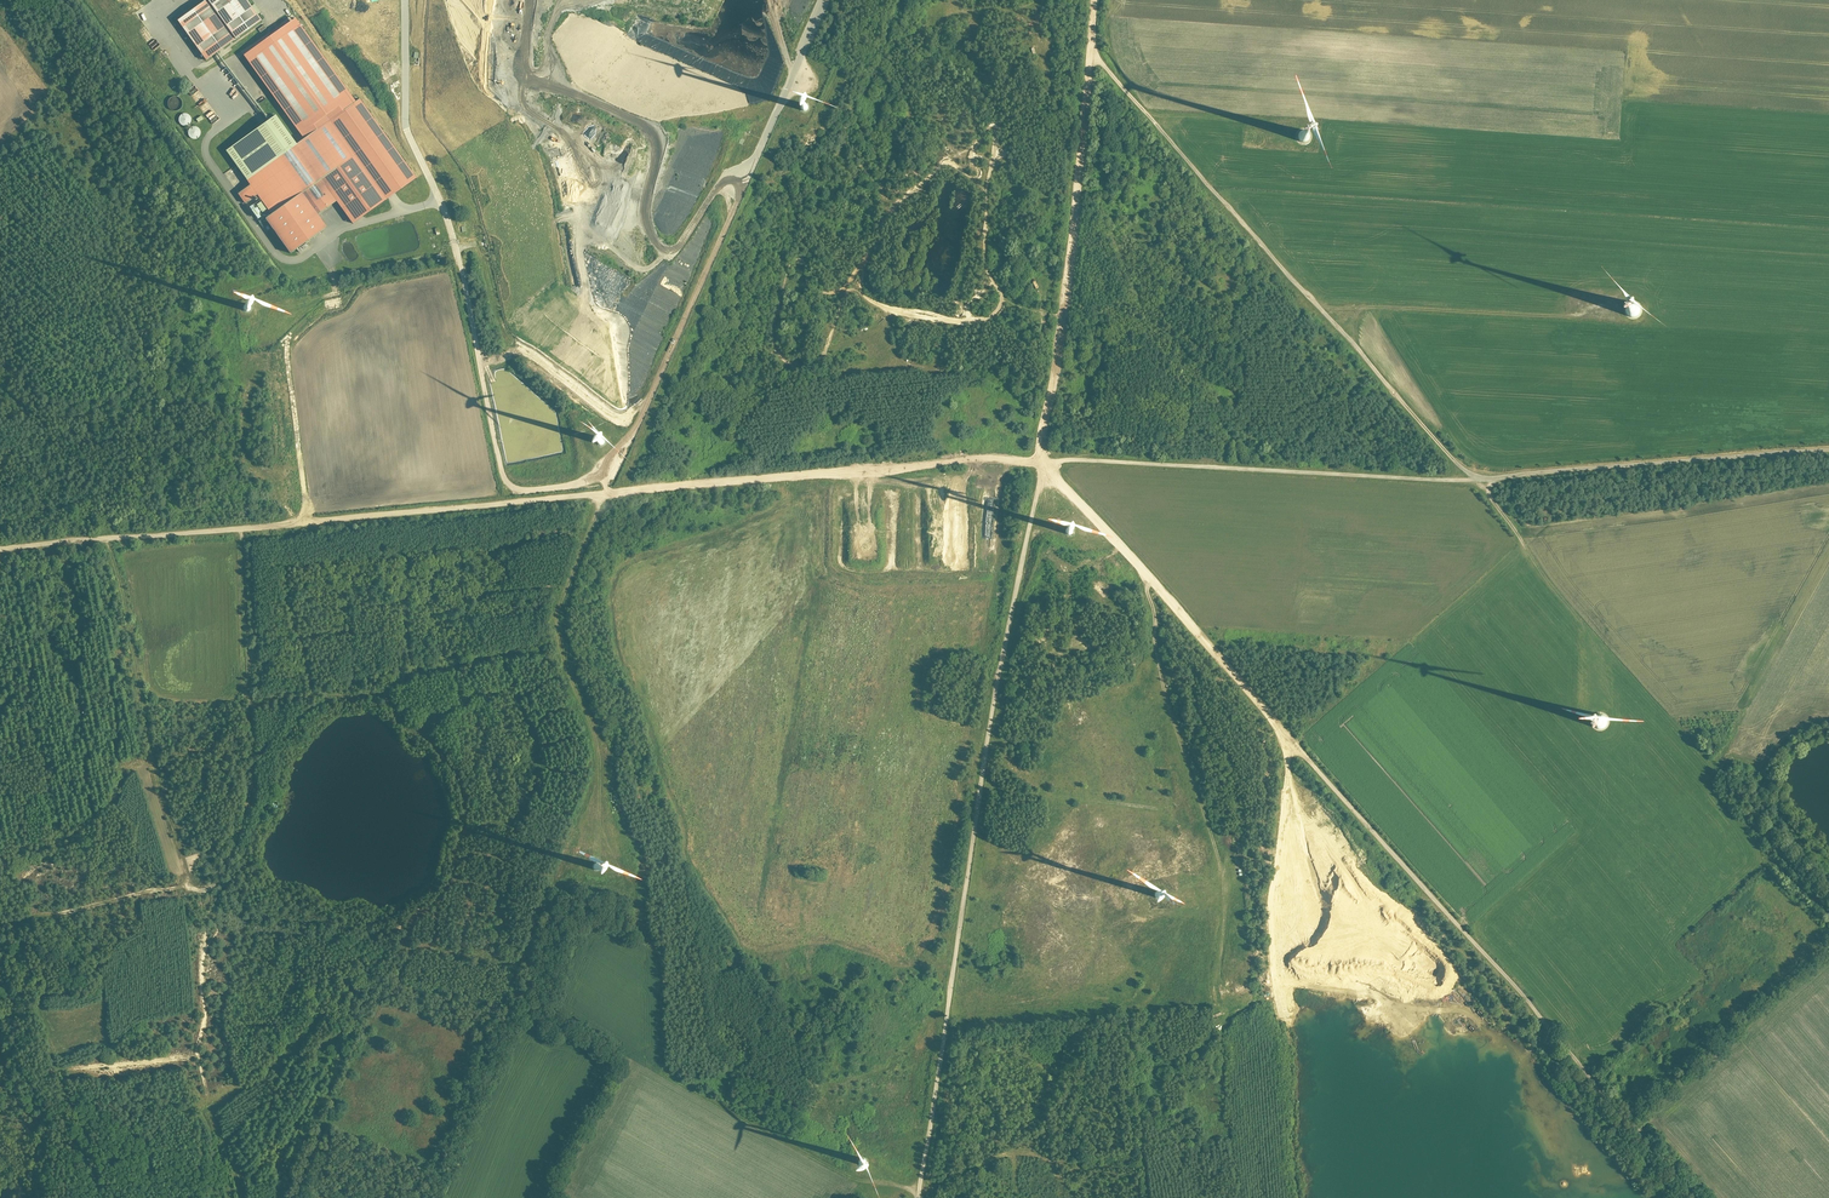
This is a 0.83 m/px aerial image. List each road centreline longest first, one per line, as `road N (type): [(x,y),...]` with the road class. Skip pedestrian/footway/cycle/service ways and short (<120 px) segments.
road 1 (track): [(918,1197),(1060,344),(1095,0)]
road 2 (track): [(0,547),(955,460),(1037,461)]
road 3 (track): [(1030,501),(1052,482),(1081,506),(1699,1197)]
road 4 (track): [(610,495),(563,599),(557,631),(597,748),(598,857),(629,877),(635,898),(562,922),(538,1000),(491,1003),(400,986),(381,992),(328,1127),(333,1169),(353,1197)]
road 5 (track): [(1091,46),(1473,481),(1592,637),(1592,705)]
road 6 (track): [(1828,447),(1473,481),(1037,461)]
road 7 (track): [(437,200),(452,228),(499,461),(521,493),(592,479),(634,435),(751,169)]
road 8 (track): [(236,1197),(197,1054),(208,1013),(206,930),(251,771),(246,524)]
road 9 (track): [(221,887),(191,888),(143,727),(106,538)]
road 10 (track): [(1144,574),(1171,715),(1219,867),(1205,884),(1174,892)]
road 11 (track): [(1613,308),(1573,318),(1319,304)]
road 12 (track): [(1630,1121),(1828,949)]
road 13 (track): [(190,888),(41,913)]
road 14 (track): [(197,1054),(66,1068)]
road 15 (track): [(1157,126),(1287,134)]
road 16 (track): [(330,244),(336,296),(299,315),(268,305)]

